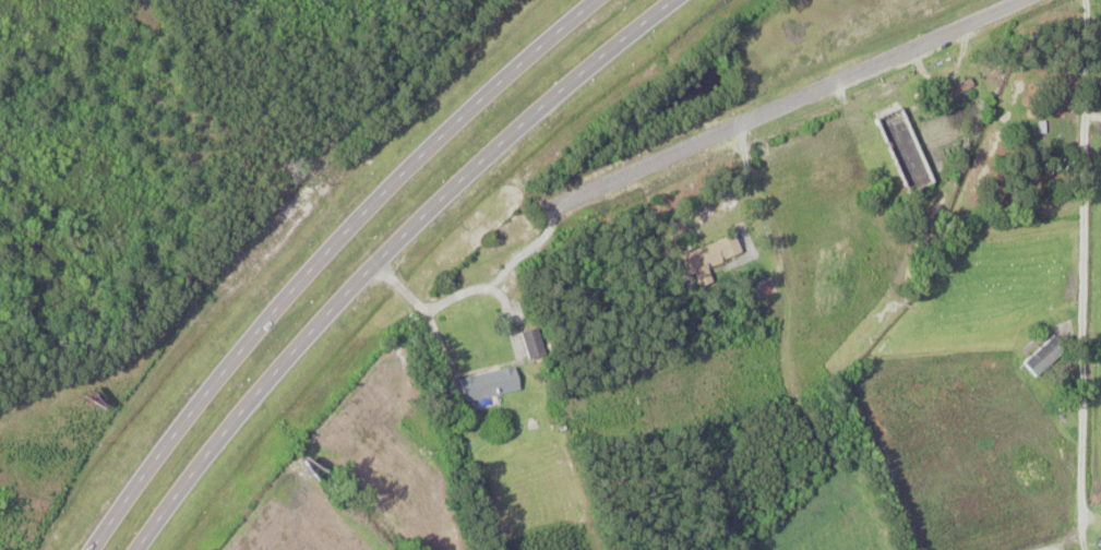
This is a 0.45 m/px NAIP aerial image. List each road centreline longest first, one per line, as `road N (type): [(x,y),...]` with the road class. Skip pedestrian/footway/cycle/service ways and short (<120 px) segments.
road 1 (trunk): [(131,549),(226,421),(291,350),(546,94),(668,0)]
road 2 (trunk): [(588,0),(491,77),(279,292),(85,549)]
road 3 (residential): [(543,212),(1018,0)]

